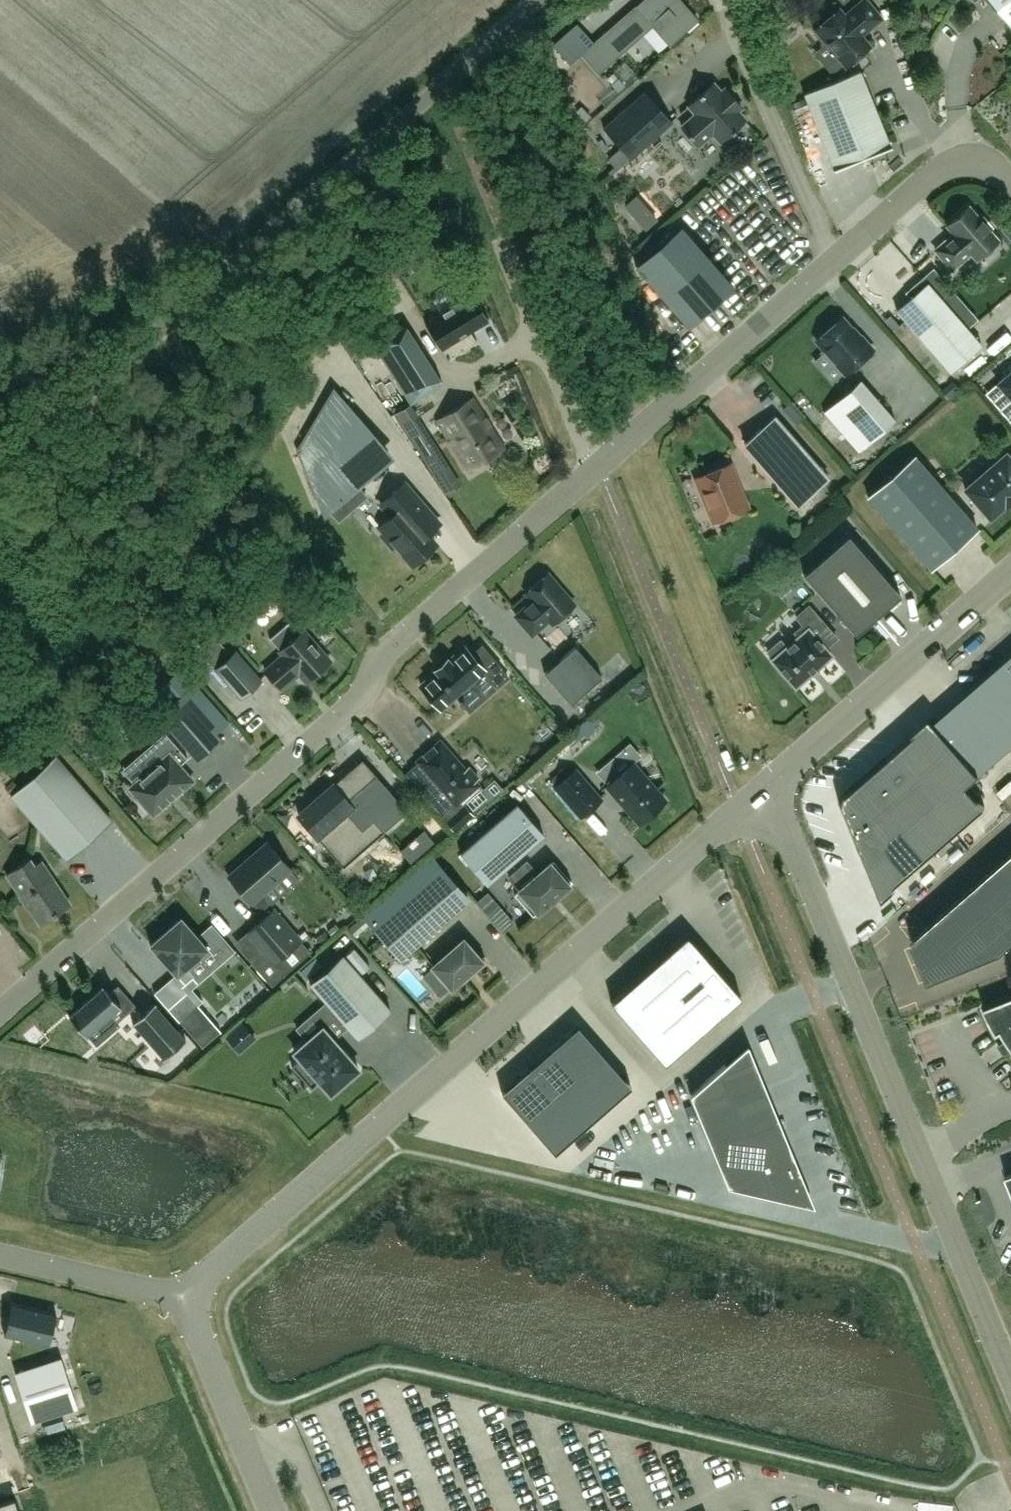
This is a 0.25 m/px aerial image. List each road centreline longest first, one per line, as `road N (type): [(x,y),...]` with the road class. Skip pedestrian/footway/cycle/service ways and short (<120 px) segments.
road 1 (unclassified): [(0,1011),(348,708),(388,649),(600,469)]
road 2 (unclassified): [(769,788),(184,1295)]
road 3 (unclassified): [(0,466),(541,0)]
road 4 (unclassified): [(769,788),(1010,1377)]
road 5 (unclassified): [(600,469),(932,175),(982,161),(1010,183)]
road 6 (unclassified): [(1010,573),(769,788)]
road 7 (unclassified): [(504,235),(600,469)]
road 8 (unclassified): [(184,1295),(274,1510)]
road 9 (unclassified): [(0,1255),(184,1295)]

